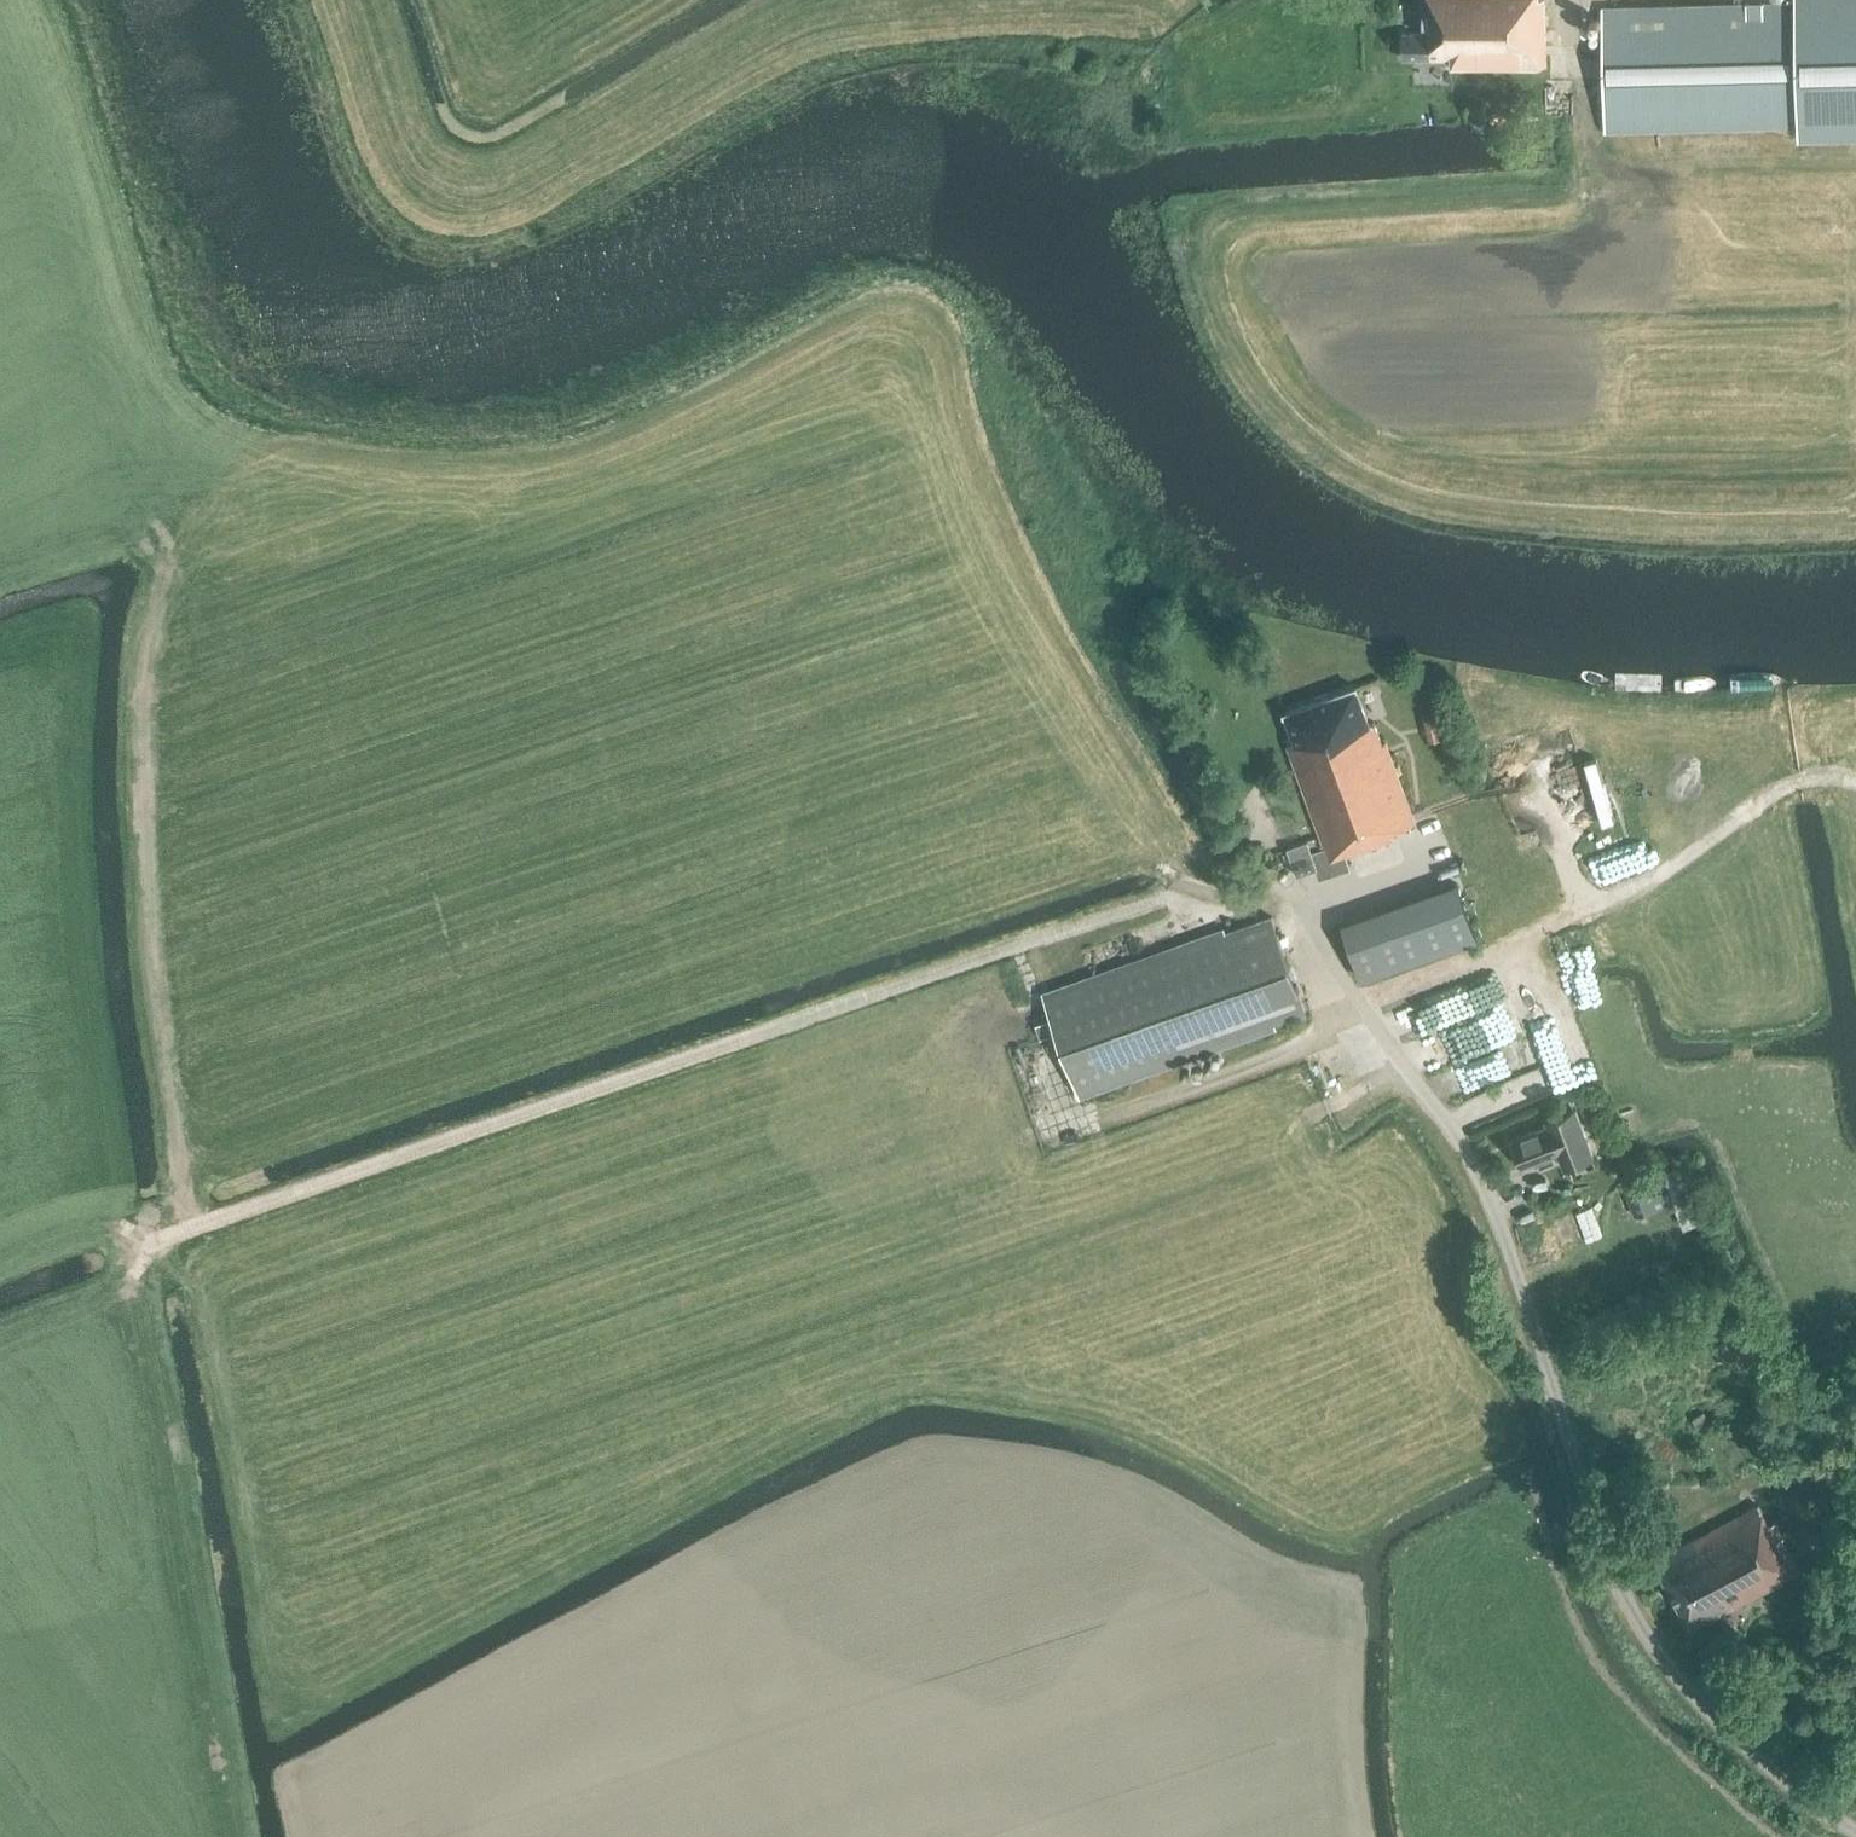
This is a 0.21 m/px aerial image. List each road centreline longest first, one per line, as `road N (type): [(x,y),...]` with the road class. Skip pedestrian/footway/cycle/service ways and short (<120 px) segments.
road 1 (unclassified): [(1855,1830),(1750,1752),(1662,1663),(1635,1621),(1595,1531),(1491,1199),(1434,1109)]

